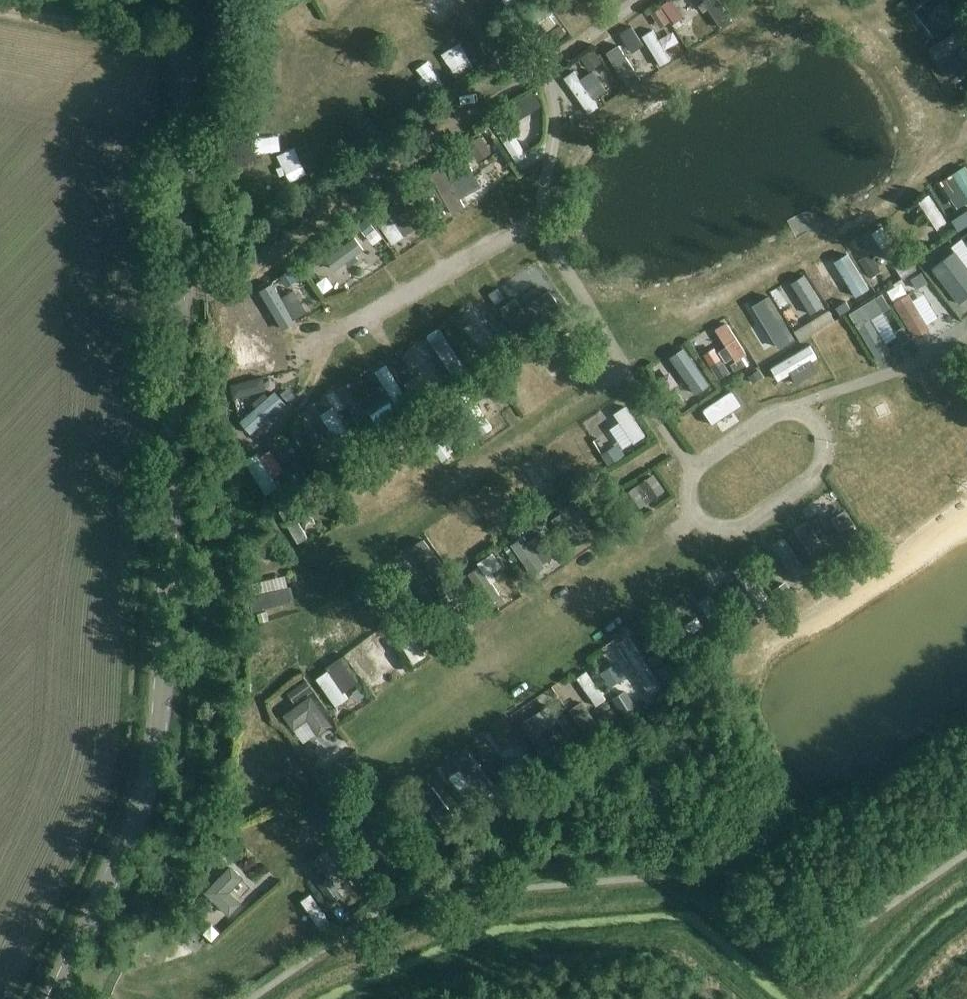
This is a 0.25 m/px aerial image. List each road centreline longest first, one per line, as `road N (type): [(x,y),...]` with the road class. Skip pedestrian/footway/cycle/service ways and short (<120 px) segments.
road 1 (tertiary): [(60,998),(139,828),(162,750),(195,0)]
road 2 (track): [(193,52),(0,12)]

